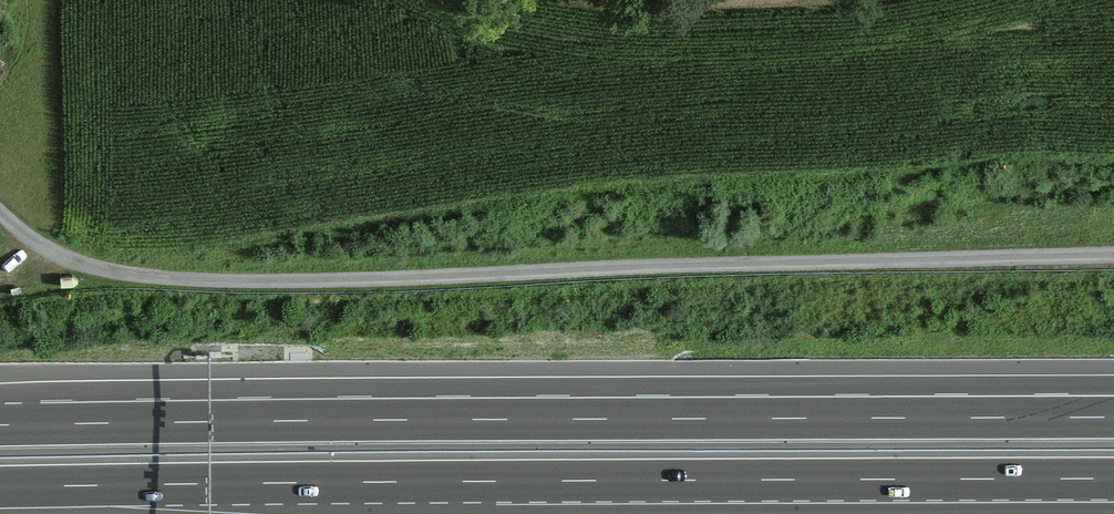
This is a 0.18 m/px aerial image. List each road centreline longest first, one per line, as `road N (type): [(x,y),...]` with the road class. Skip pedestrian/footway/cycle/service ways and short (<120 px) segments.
road 1 (track): [(1113,255),(206,285),(106,273),(36,246),(0,210)]
road 2 (motorway): [(0,488),(1113,480)]
road 3 (motorway): [(1103,417),(0,425)]

